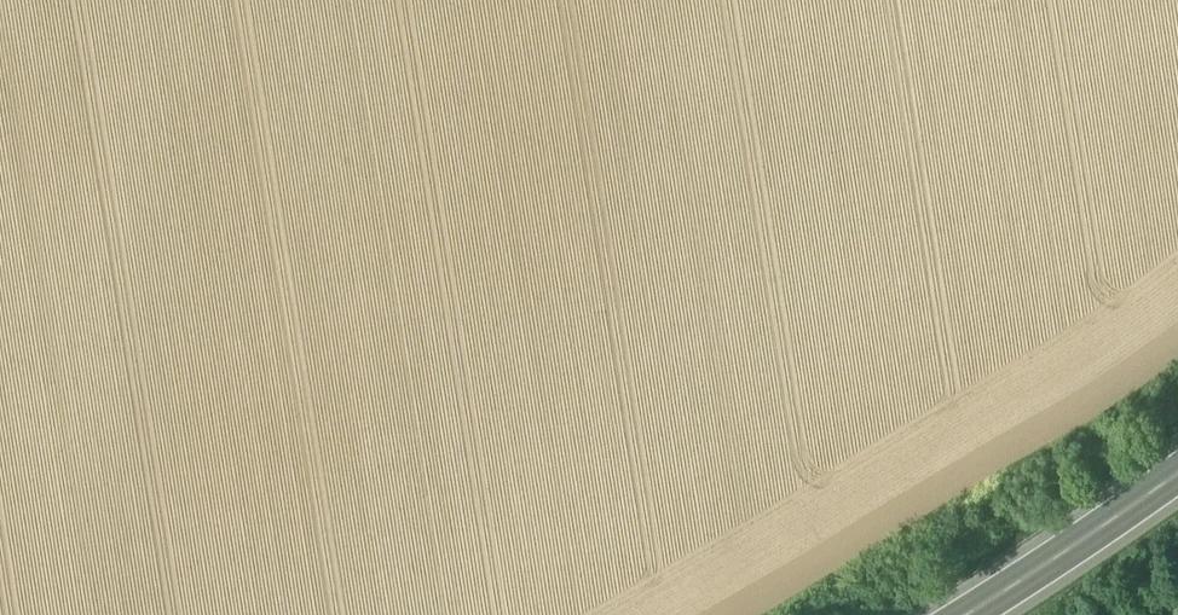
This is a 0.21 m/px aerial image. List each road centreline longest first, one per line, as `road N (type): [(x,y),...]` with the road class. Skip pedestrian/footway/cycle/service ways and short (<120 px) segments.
road 1 (primary): [(958,614),(1177,474)]

